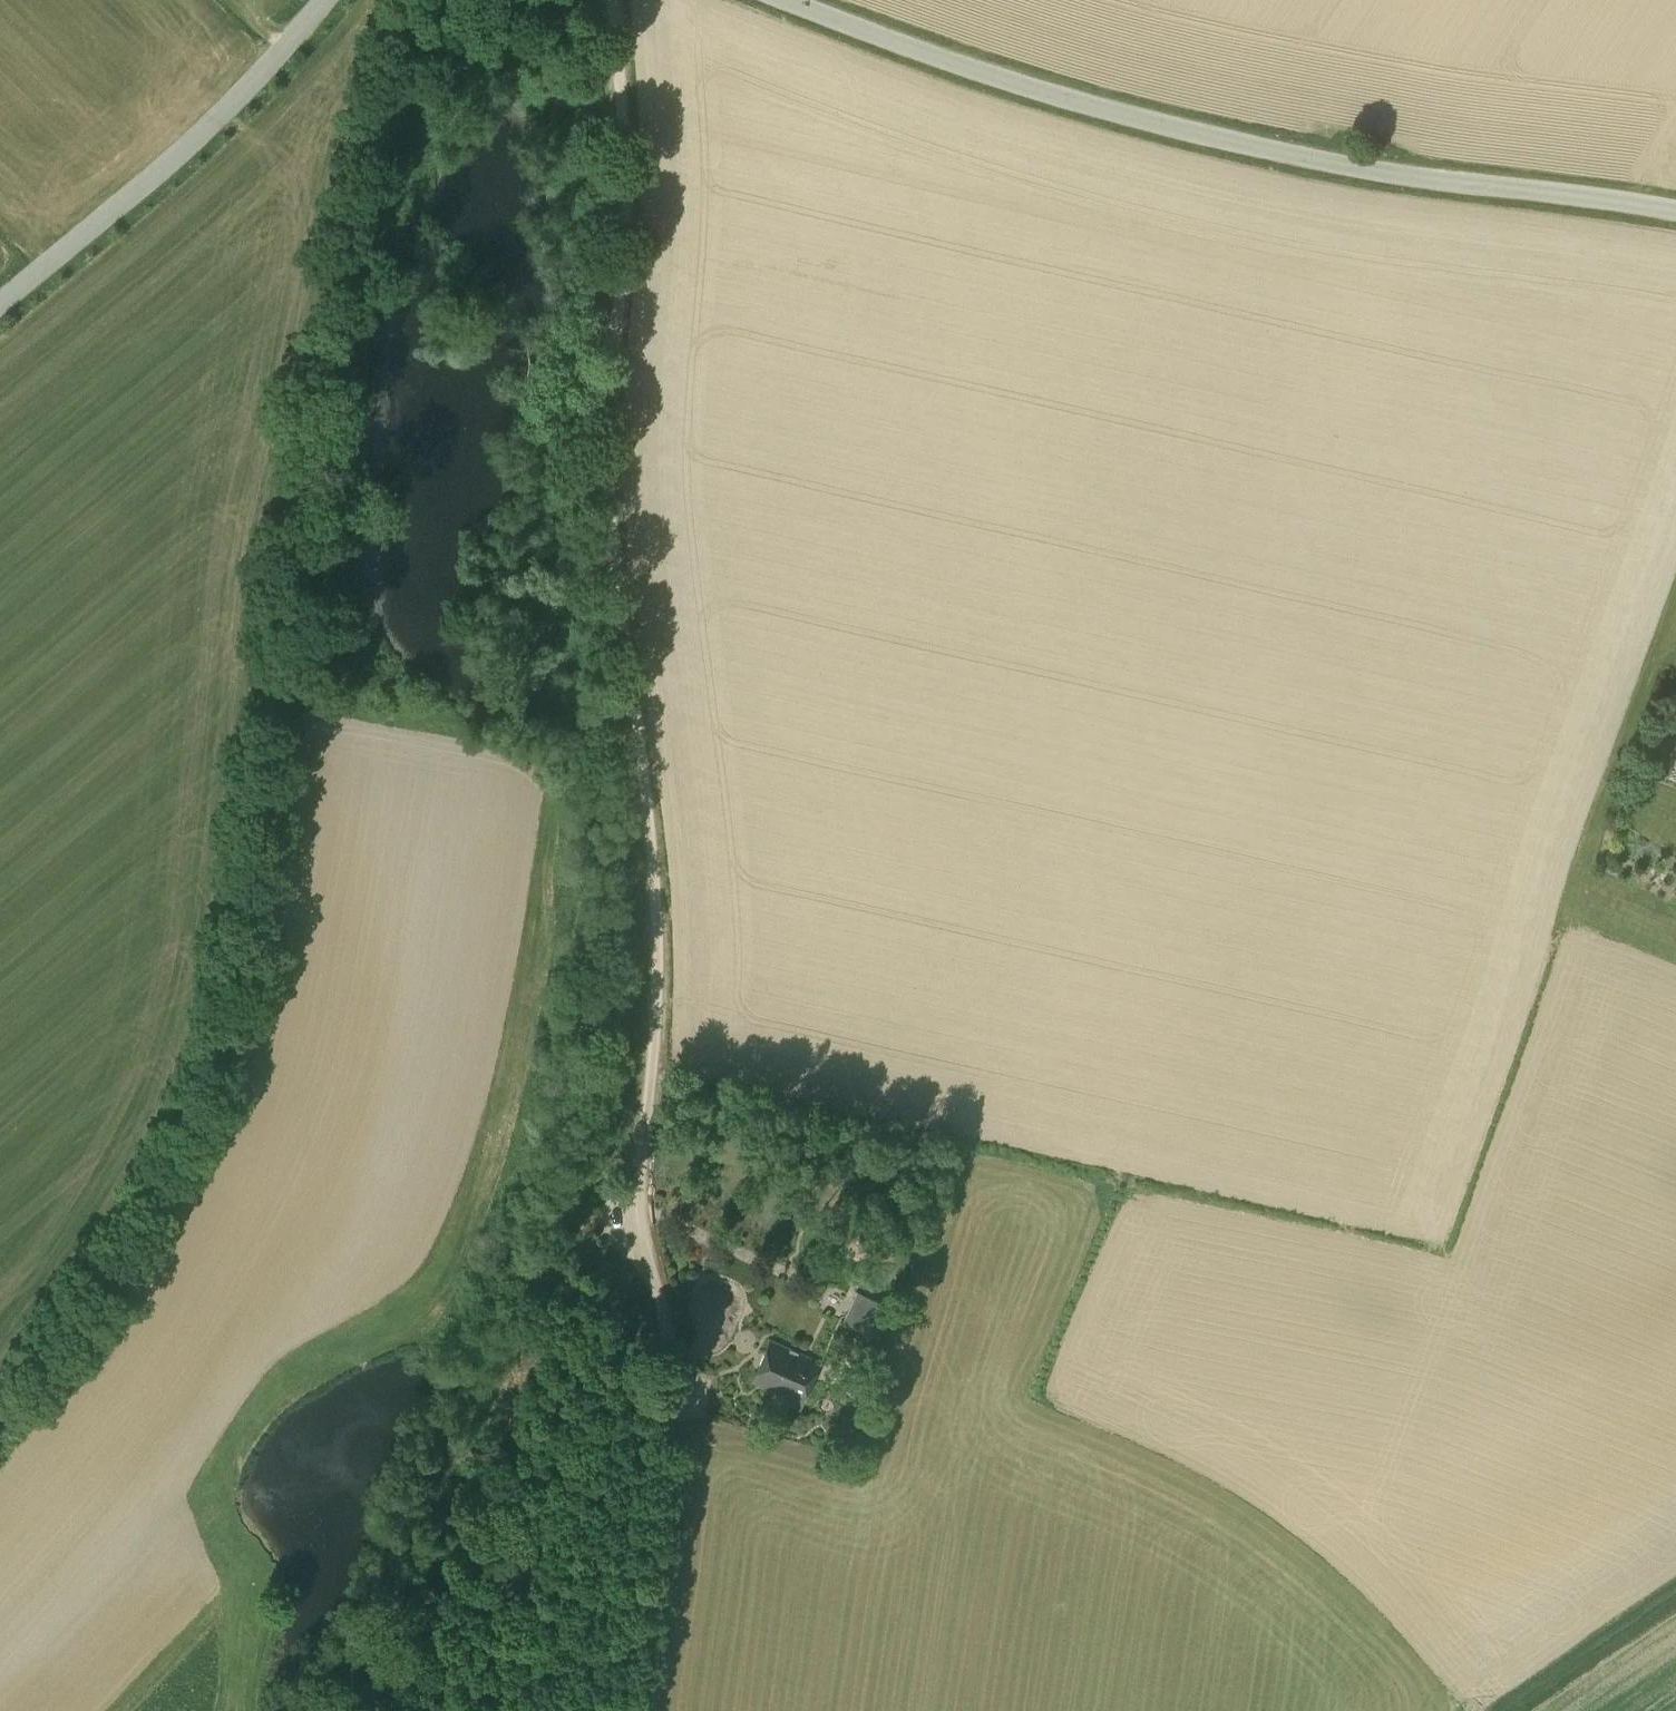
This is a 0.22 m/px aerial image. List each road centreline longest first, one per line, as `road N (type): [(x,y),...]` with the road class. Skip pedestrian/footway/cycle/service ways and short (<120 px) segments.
road 1 (track): [(630,1710),(680,1362),(643,1216),(668,1008),(652,778),(614,509),(625,159),(613,0)]
road 2 (tertiary): [(1675,214),(1423,185),(1256,154),(1136,125),(769,0)]
road 3 (tertiary): [(0,311),(218,128),(332,0)]

